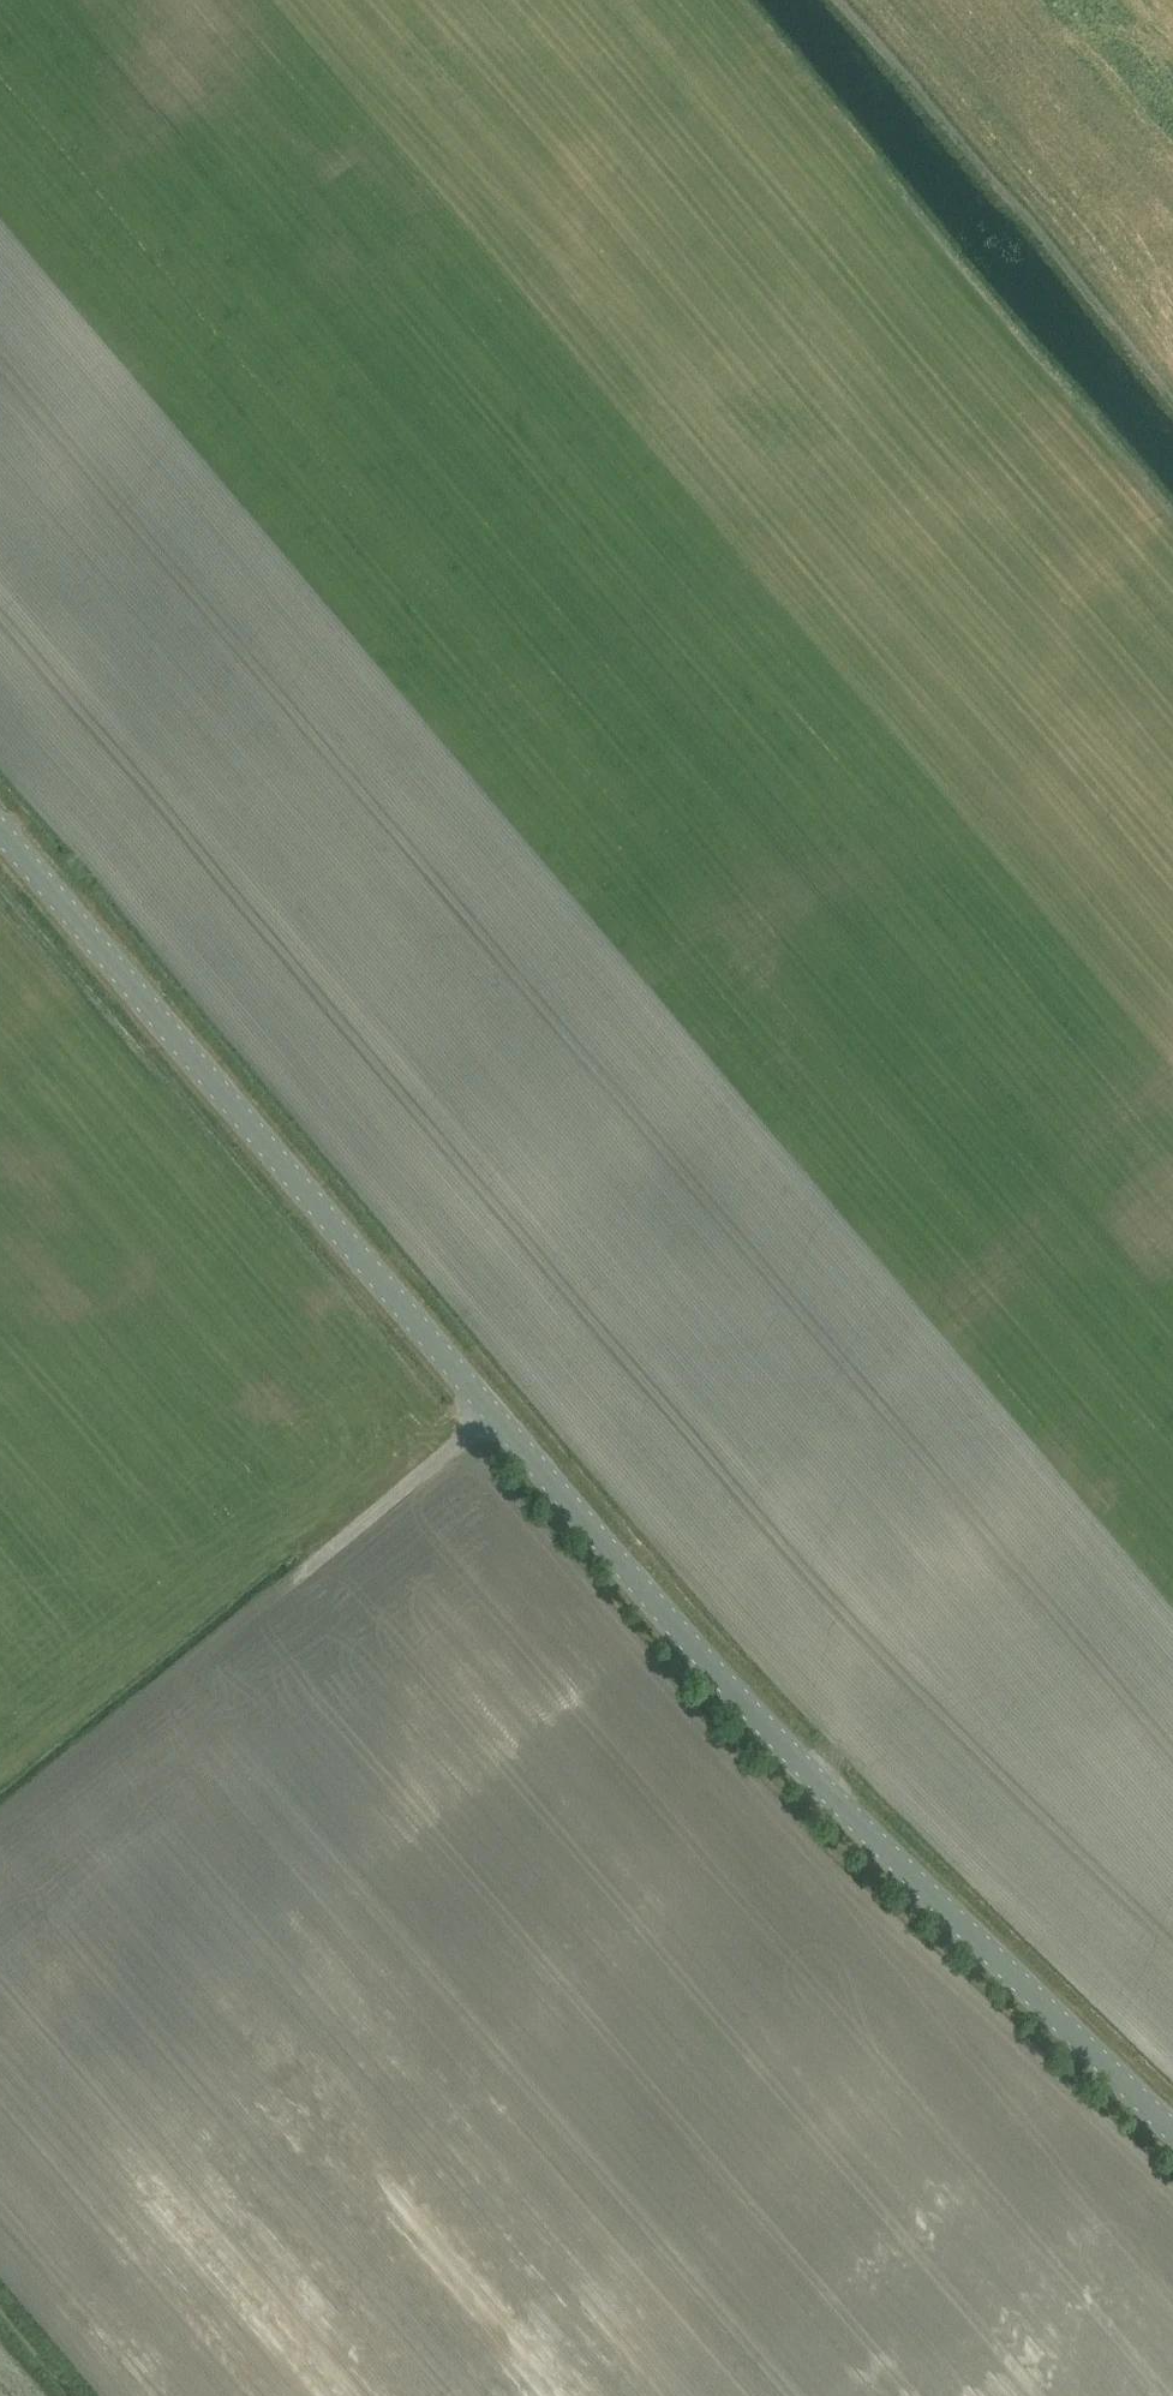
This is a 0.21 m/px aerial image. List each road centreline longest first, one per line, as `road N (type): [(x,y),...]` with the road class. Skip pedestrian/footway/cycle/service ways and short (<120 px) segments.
road 1 (tertiary): [(1172,2120),(868,1837),(0,820)]

